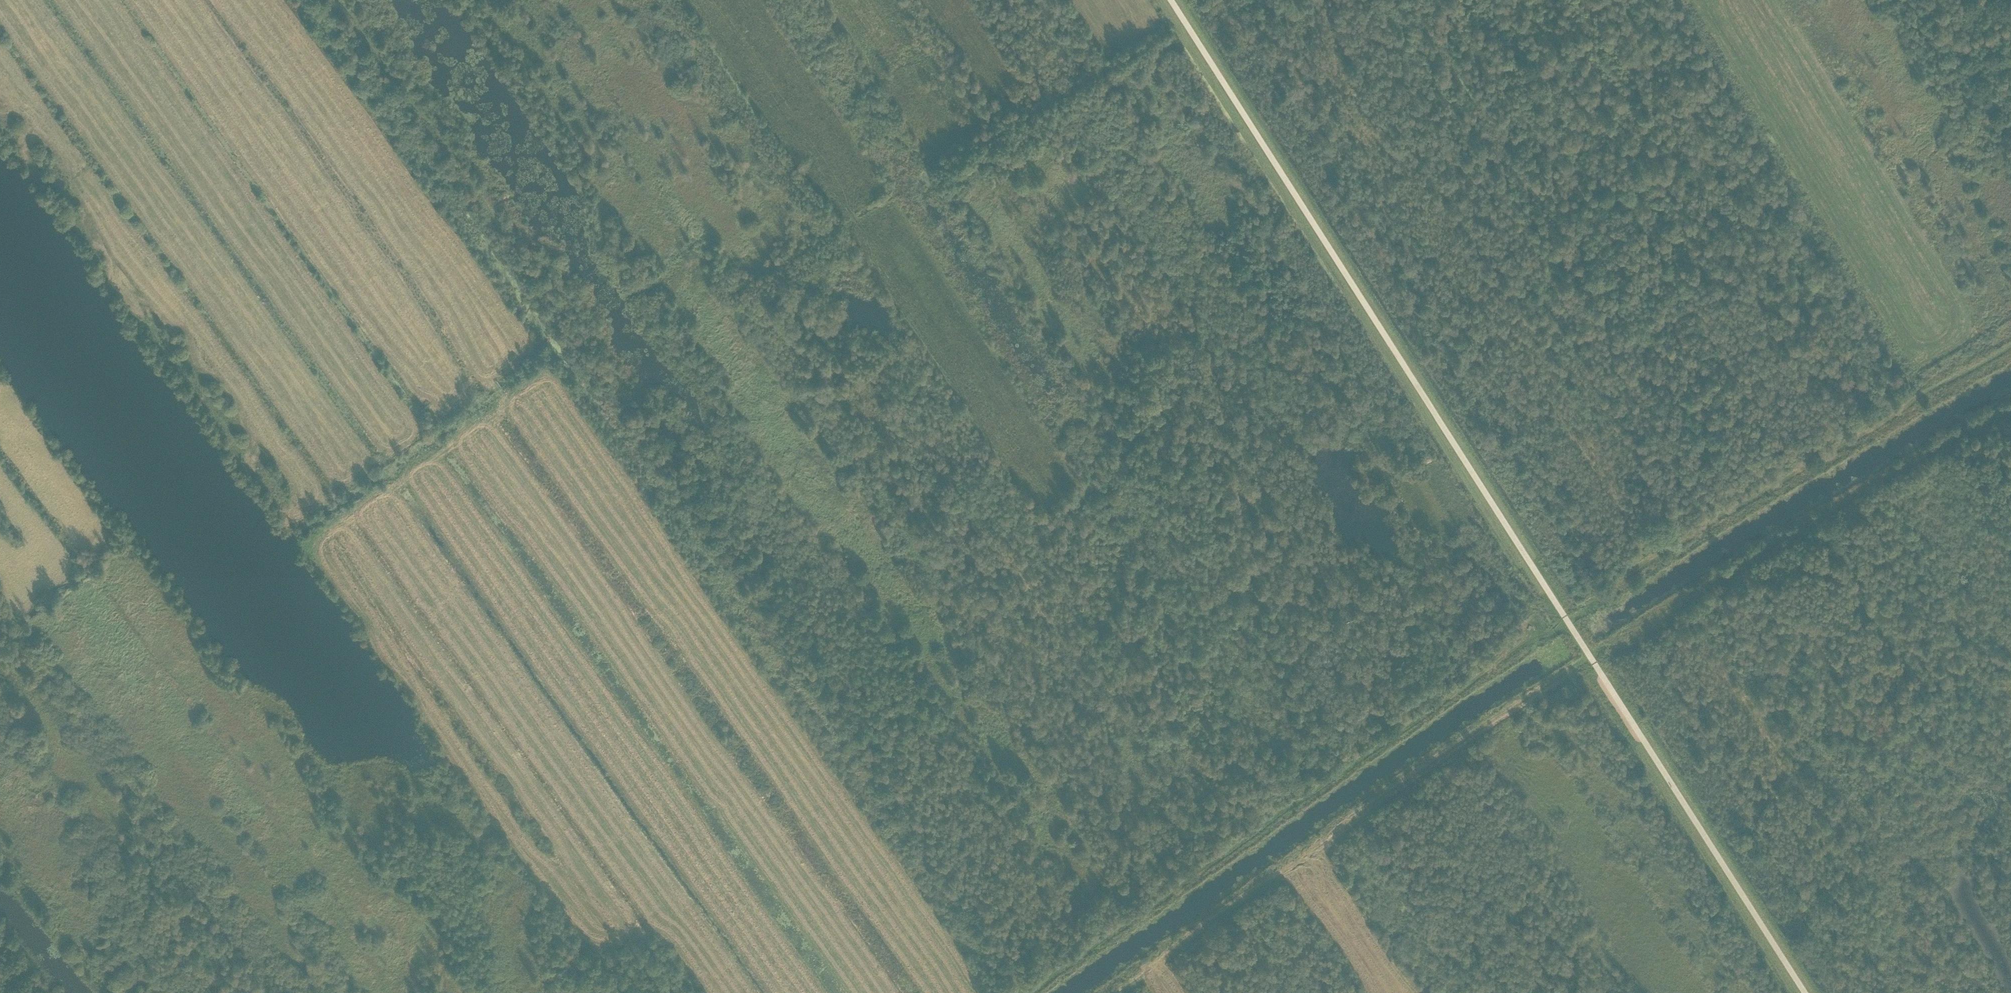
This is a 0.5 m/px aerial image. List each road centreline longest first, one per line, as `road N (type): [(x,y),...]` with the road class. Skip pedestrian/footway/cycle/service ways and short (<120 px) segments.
road 1 (unclassified): [(1805,992),(1169,0)]
road 2 (track): [(1110,992),(1576,663),(1664,619),(1703,588),(2010,407)]

